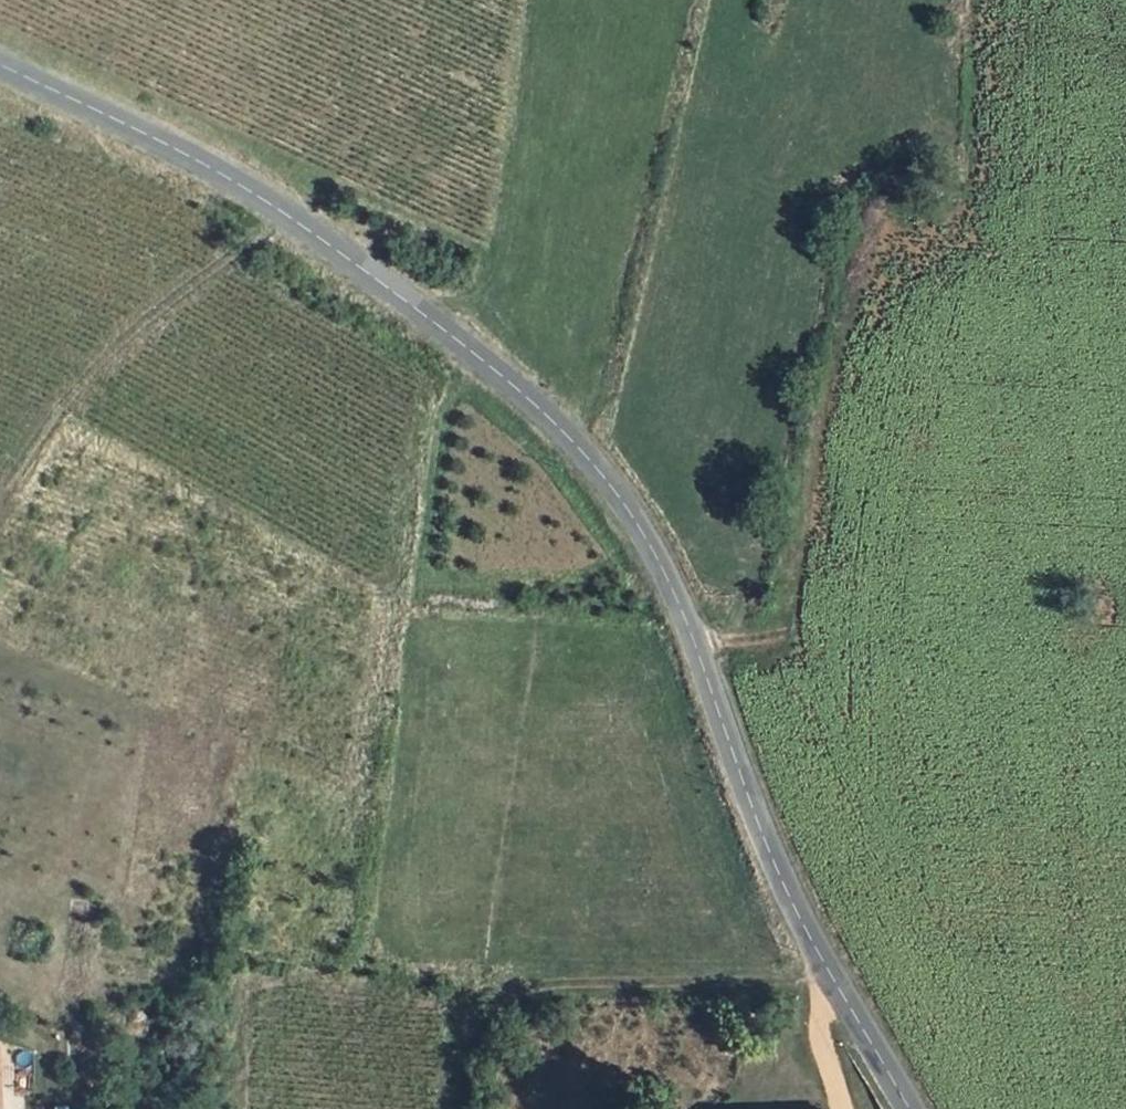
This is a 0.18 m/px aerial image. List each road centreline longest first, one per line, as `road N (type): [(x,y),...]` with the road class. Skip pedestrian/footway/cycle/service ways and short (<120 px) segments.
road 1 (tertiary): [(0,71),(210,171),(488,364),(610,488),(698,648),(753,819),(828,979),(904,1108)]
road 2 (track): [(452,1108),(453,1071),(473,1020),(513,992),(557,982),(828,979)]

